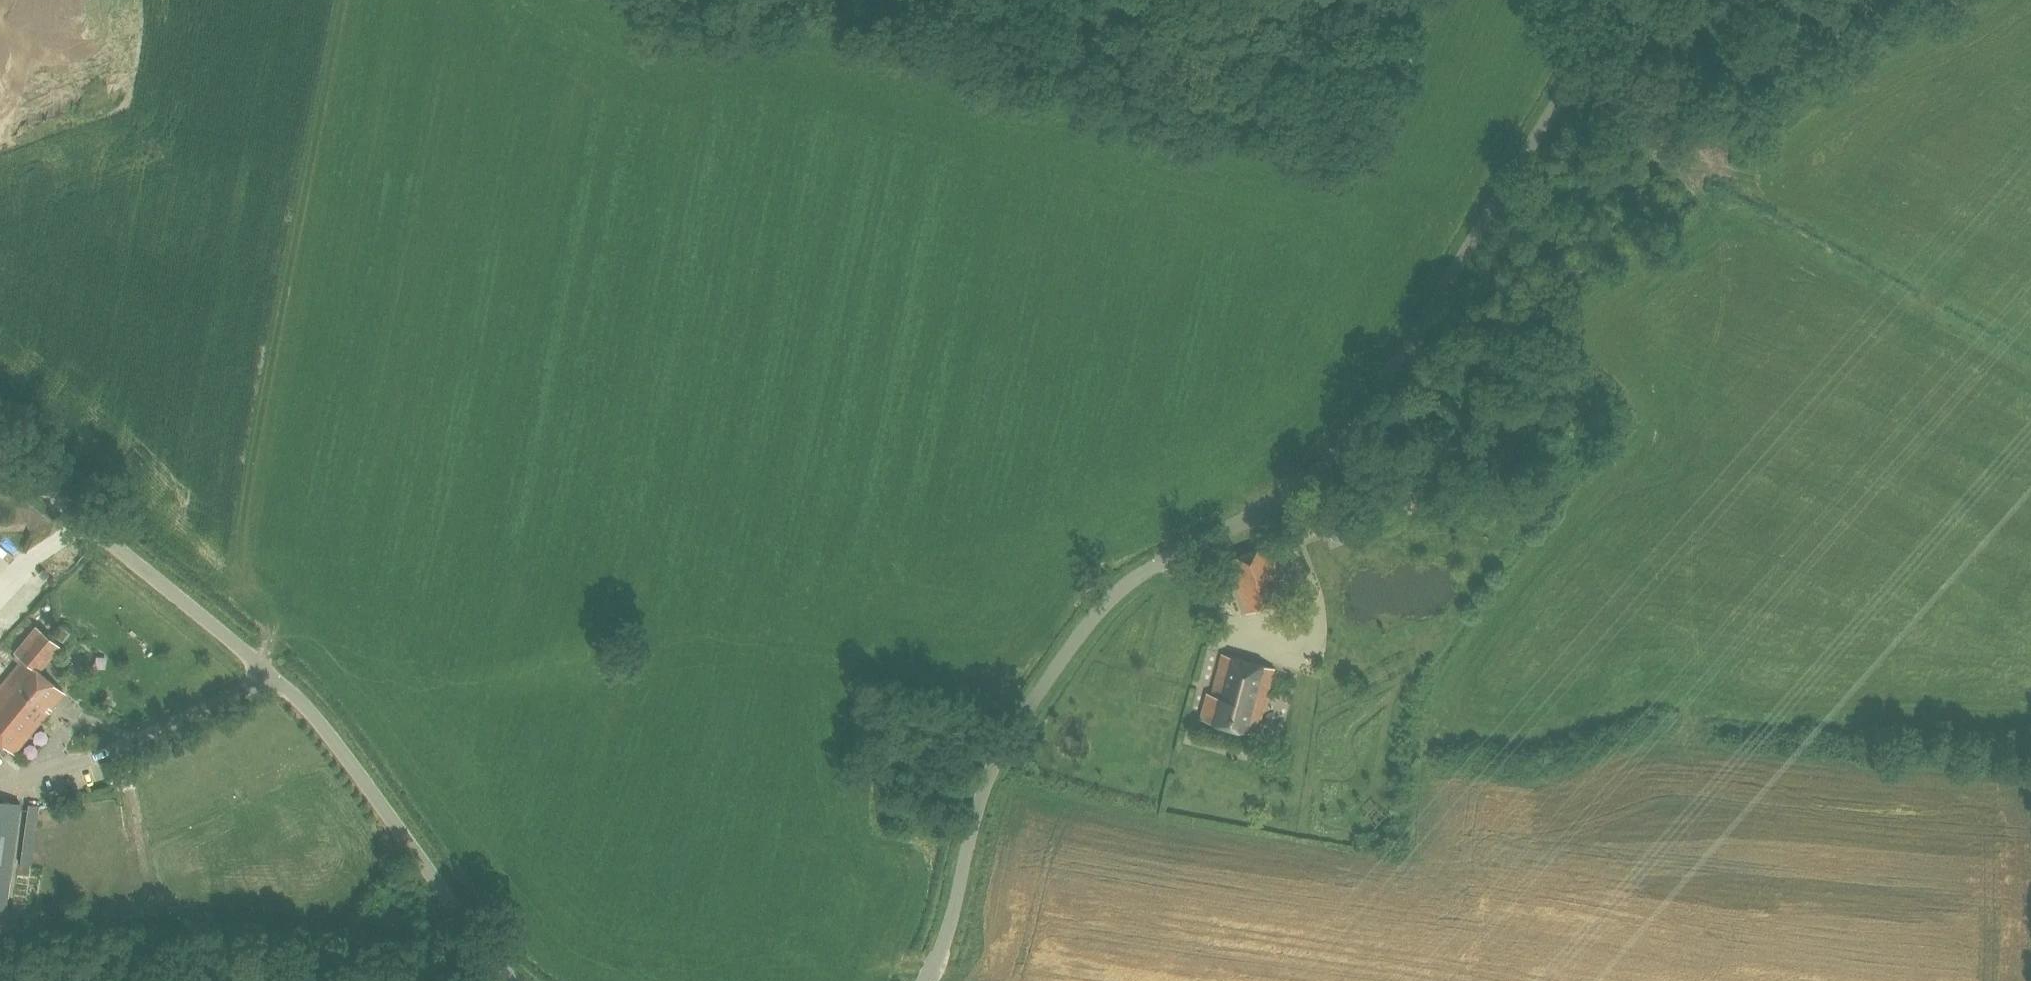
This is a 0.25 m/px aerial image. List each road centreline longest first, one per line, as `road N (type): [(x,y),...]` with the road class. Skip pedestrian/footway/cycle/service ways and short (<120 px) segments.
road 1 (unclassified): [(927,980),(950,929),(977,806),(1015,727),(1116,592),(1277,502),(1342,446),(1618,0)]
road 2 (unclassified): [(507,980),(281,684),(0,454)]

